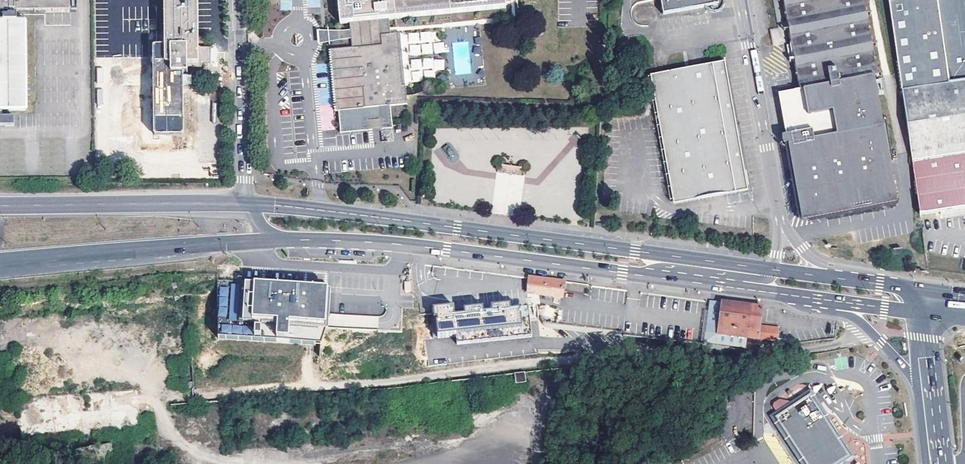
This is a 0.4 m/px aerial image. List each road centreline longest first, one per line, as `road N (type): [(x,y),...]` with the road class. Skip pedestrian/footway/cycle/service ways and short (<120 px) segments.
road 1 (secondary): [(773,270),(248,203)]
road 2 (secondary): [(283,240),(396,244),(659,278)]
road 3 (motorway): [(0,262),(283,240)]
road 4 (motorway): [(248,203),(0,206)]
road 5 (residential): [(780,221),(740,0)]
road 6 (residential): [(243,0),(248,203)]
road 7 (secondary): [(659,278),(827,300)]
road 8 (track): [(902,154),(873,0)]
road 9 (secondary): [(827,300),(882,342),(931,400)]
road 10 (track): [(423,463),(465,453),(495,425),(543,415)]
road 11 (secondary): [(659,278),(681,271),(756,282),(773,270)]

